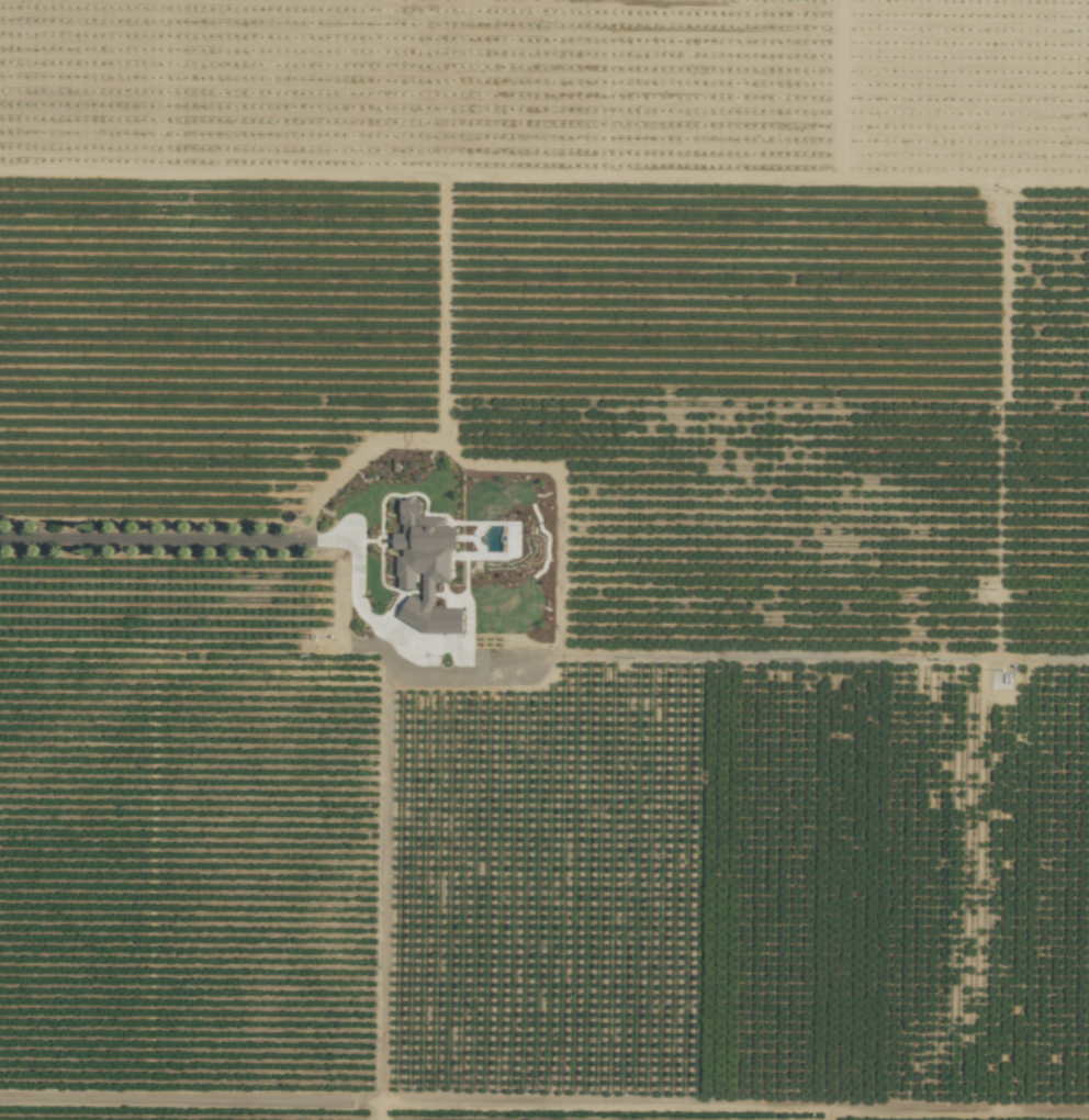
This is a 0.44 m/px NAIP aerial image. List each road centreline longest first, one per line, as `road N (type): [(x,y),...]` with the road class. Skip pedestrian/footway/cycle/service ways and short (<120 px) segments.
road 1 (residential): [(0,638),(1004,654)]

